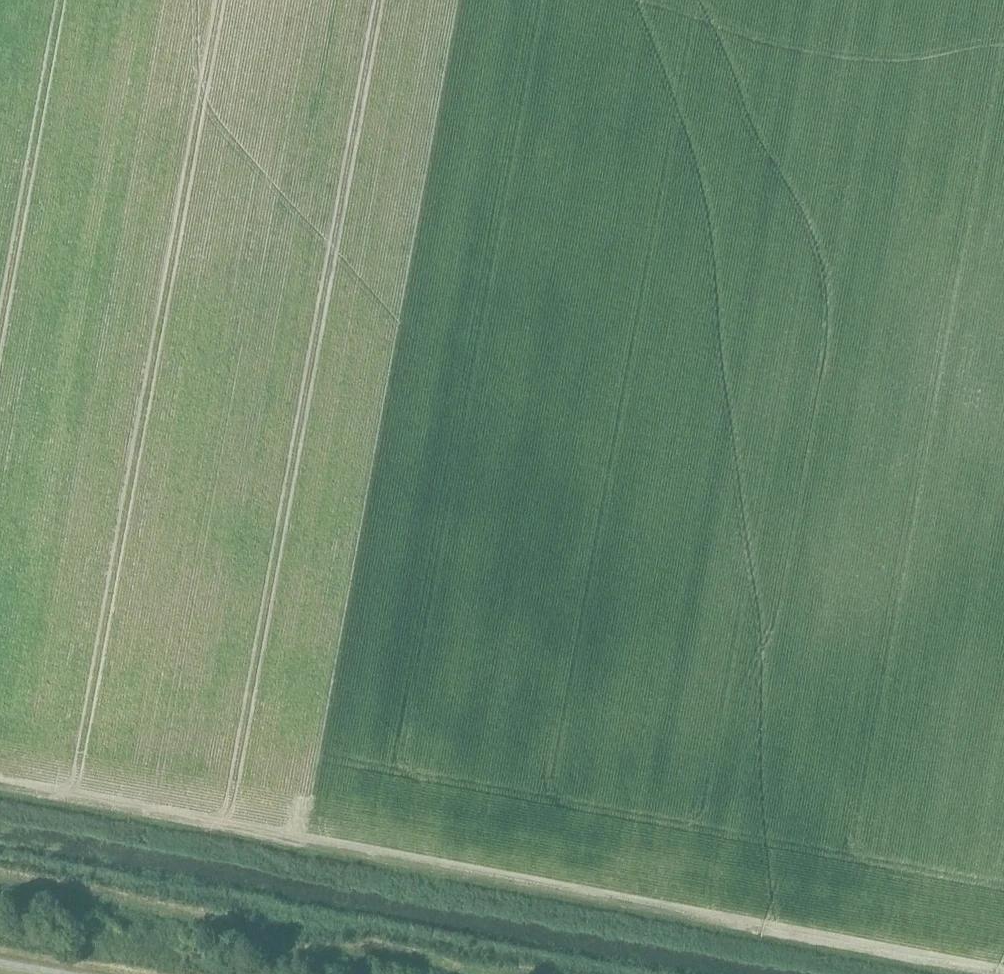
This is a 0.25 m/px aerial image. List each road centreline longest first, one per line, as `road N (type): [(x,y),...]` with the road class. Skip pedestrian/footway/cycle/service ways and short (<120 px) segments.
road 1 (track): [(524,973),(401,952),(291,957),(204,920),(0,880)]

